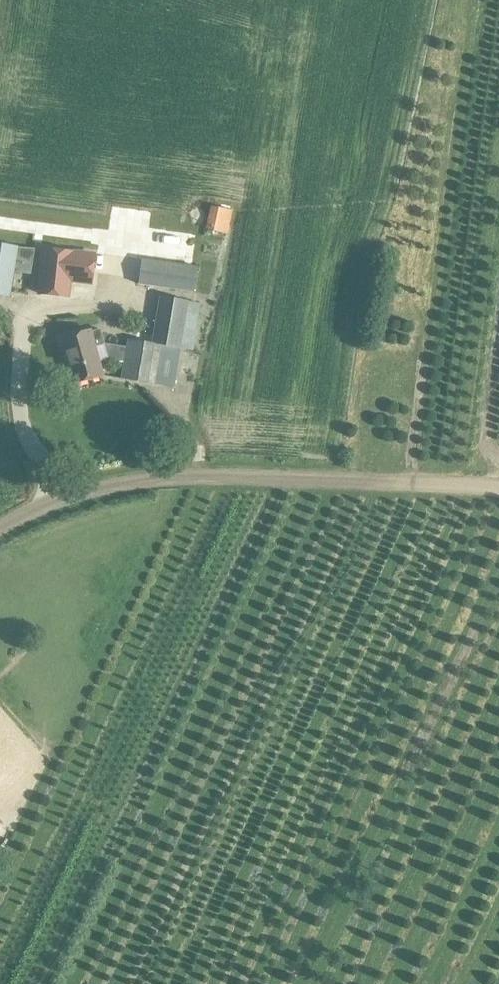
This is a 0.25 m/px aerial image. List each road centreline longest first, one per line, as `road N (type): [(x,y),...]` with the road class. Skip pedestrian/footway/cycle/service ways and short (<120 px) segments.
road 1 (track): [(0,527),(68,492),(180,476),(498,484)]

